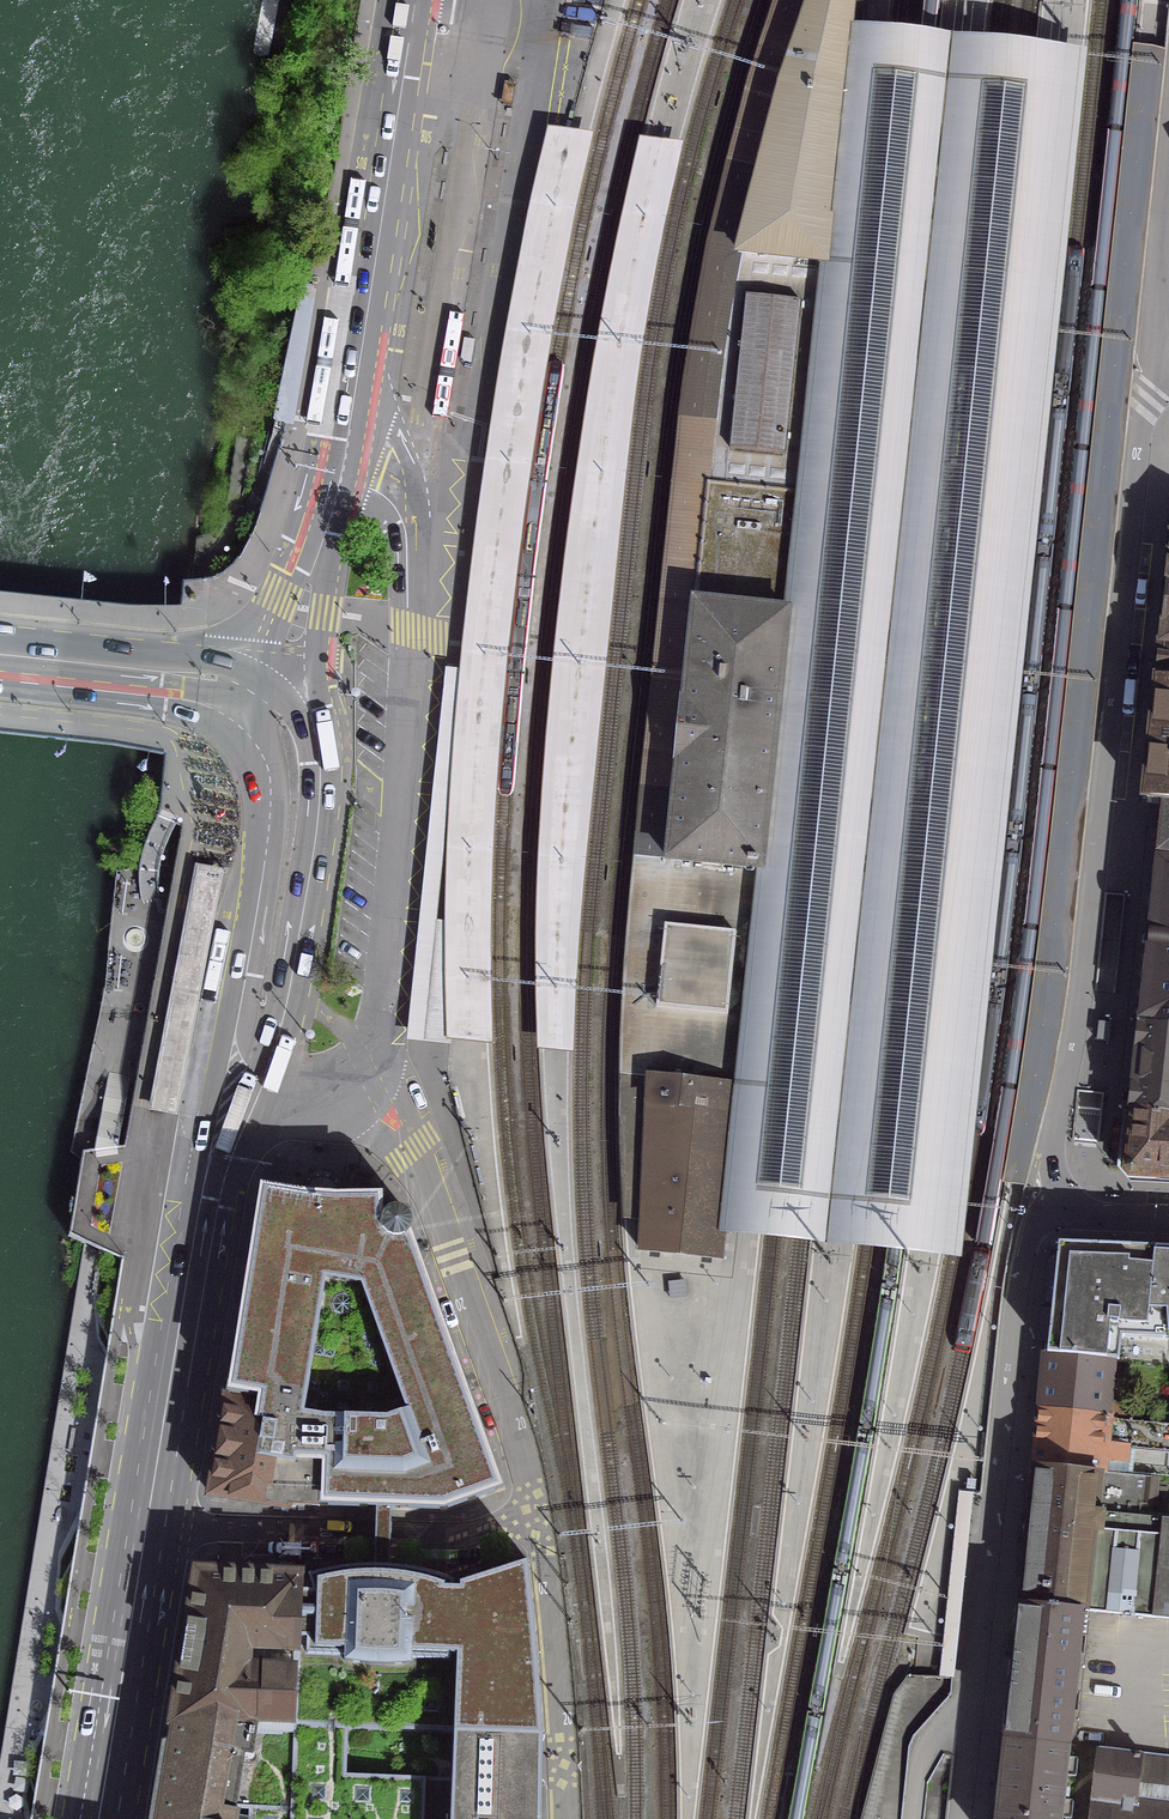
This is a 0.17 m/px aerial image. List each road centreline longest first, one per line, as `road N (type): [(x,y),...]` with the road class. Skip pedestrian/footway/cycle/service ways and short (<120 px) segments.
road 1 (residential): [(1168,369),(1149,391),(1082,996),(1043,1210)]
road 2 (primary): [(152,1520),(199,1223),(257,1015),(292,809),(286,748),(264,708)]
road 3 (residential): [(378,1066),(417,635),(416,546),(390,493),(343,456)]
road 4 (residential): [(962,1818),(1021,1263),(1043,1210)]
road 5 (residential): [(378,1066),(466,1284),(540,1518)]
road 6 (secondary): [(343,456),(412,0)]
road 7 (residential): [(152,1520),(196,1529),(439,1535),(540,1518)]
road 8 (primary): [(102,1818),(152,1520)]
road 9 (residential): [(540,1518),(569,1818)]
road 10 (primary): [(0,661),(210,683),(264,708)]
road 11 (secondary): [(264,708),(343,456)]
road 12 (residential): [(1043,1210),(1168,1221)]

